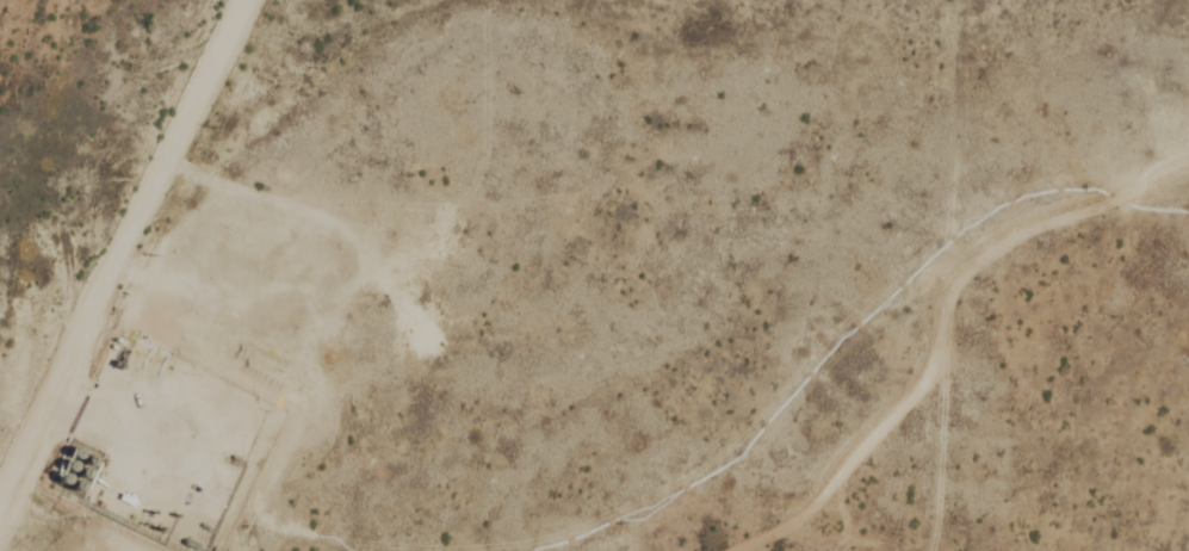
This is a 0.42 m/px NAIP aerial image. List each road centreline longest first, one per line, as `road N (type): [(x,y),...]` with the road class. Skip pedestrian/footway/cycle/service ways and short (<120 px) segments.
road 1 (residential): [(0,501),(241,0)]

